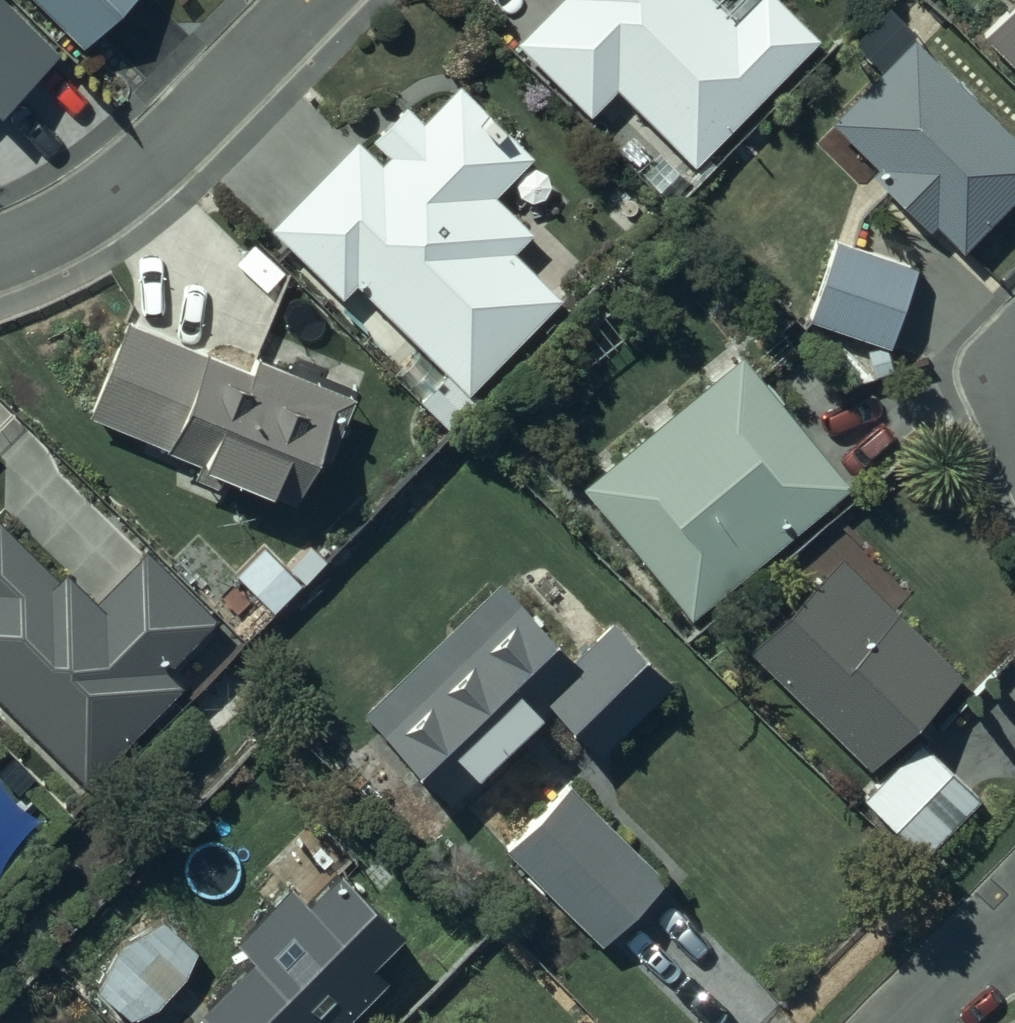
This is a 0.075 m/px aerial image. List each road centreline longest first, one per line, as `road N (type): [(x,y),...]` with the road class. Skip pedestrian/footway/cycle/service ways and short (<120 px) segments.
road 1 (residential): [(310,0),(85,221),(0,259)]

